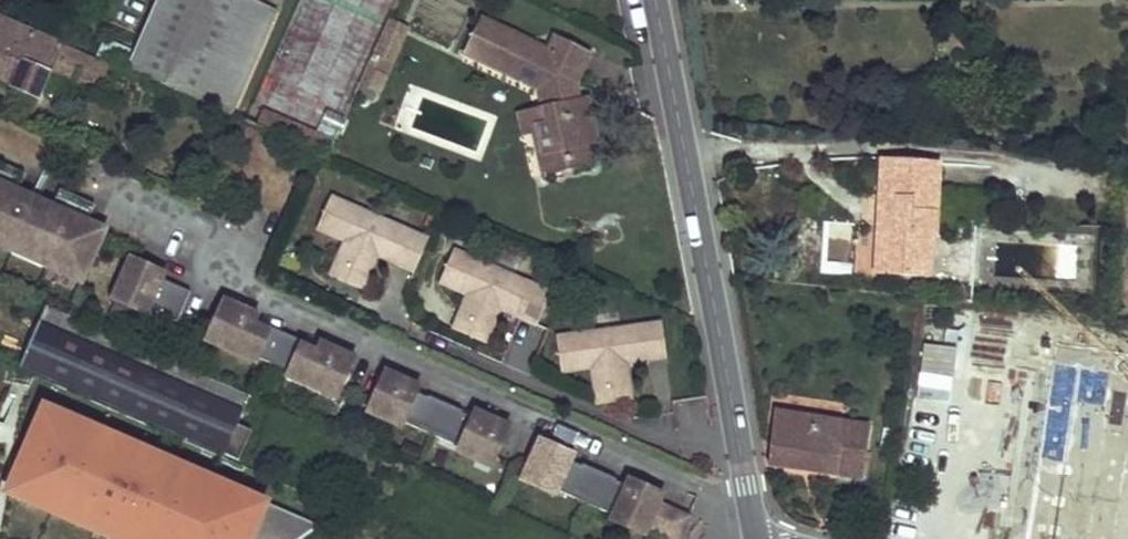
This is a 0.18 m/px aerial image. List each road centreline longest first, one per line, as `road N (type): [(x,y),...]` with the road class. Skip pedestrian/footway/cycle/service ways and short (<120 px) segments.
road 1 (tertiary): [(755,538),(656,0)]

